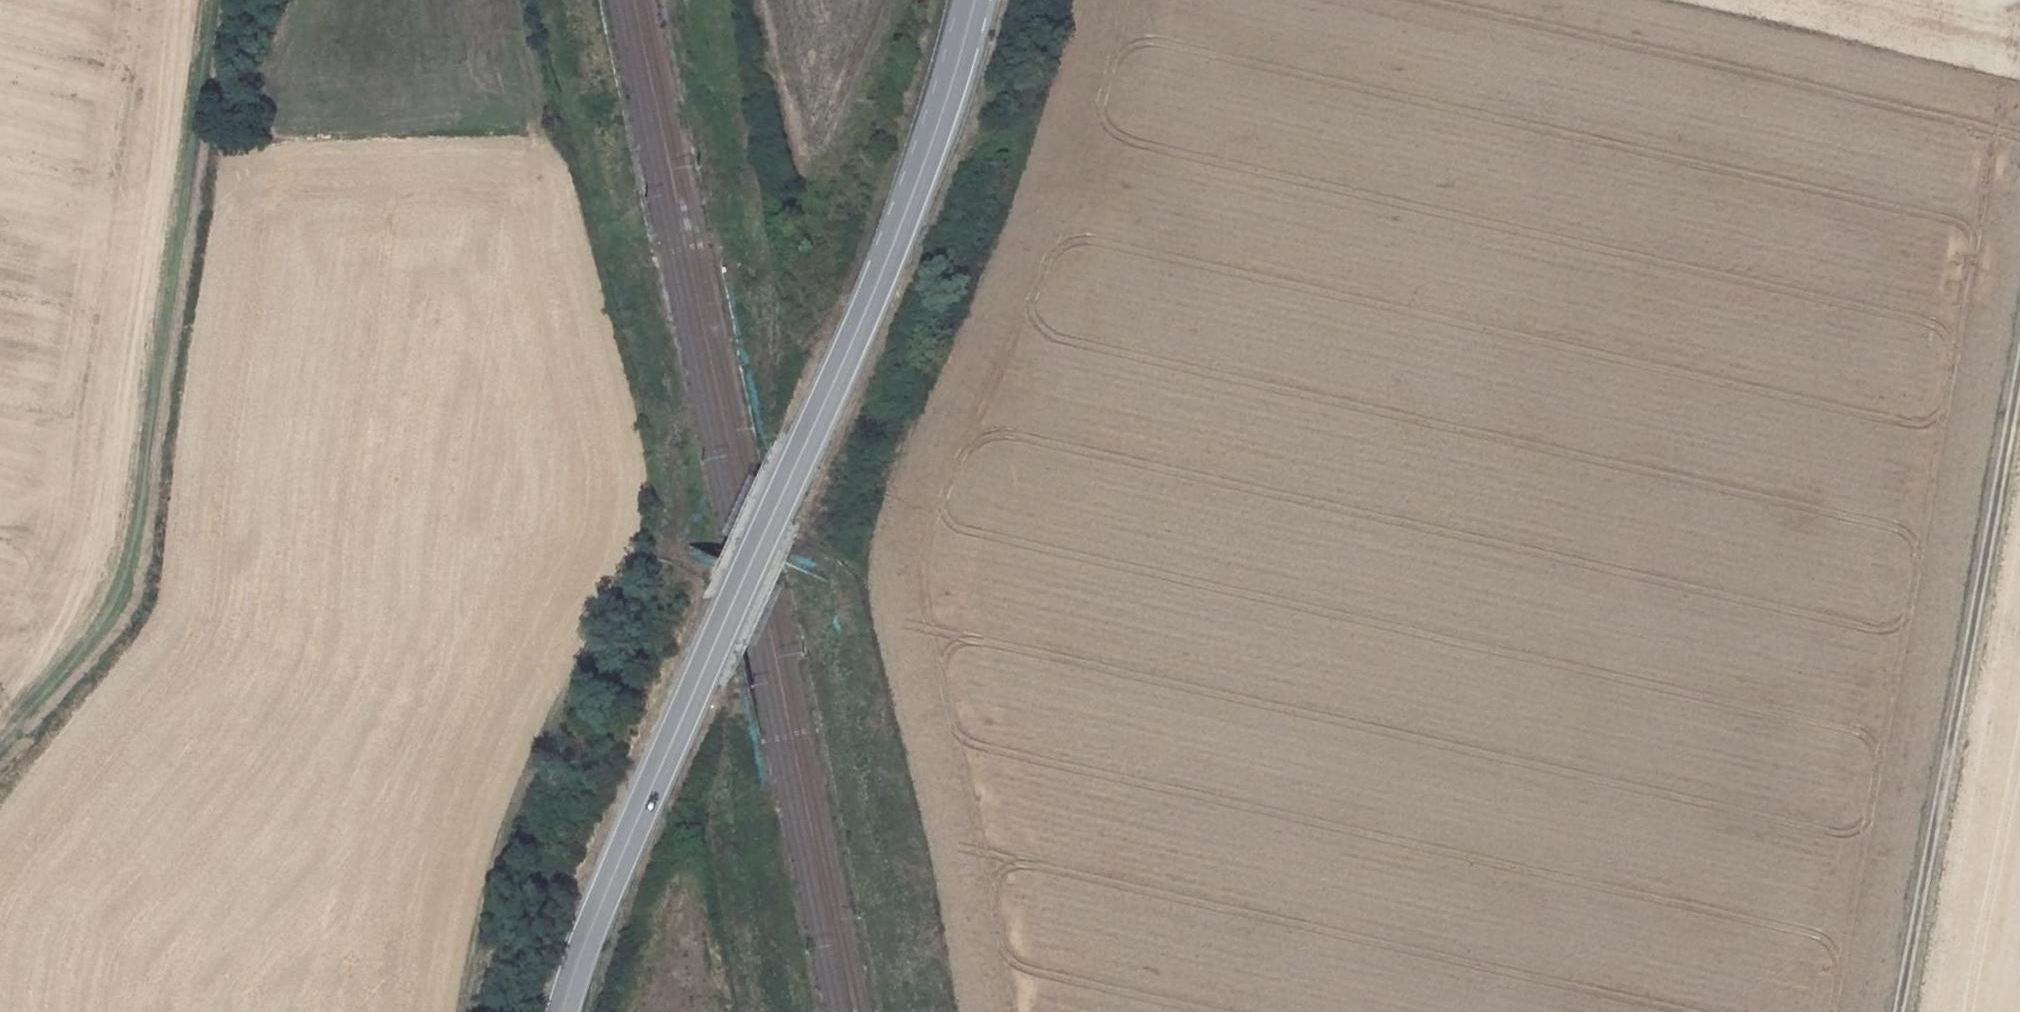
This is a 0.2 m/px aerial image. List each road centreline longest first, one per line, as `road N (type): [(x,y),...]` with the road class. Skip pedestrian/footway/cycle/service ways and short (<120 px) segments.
road 1 (secondary): [(973,0),(879,278),(653,780),(561,1011)]
road 2 (track): [(2019,373),(1906,1011)]

